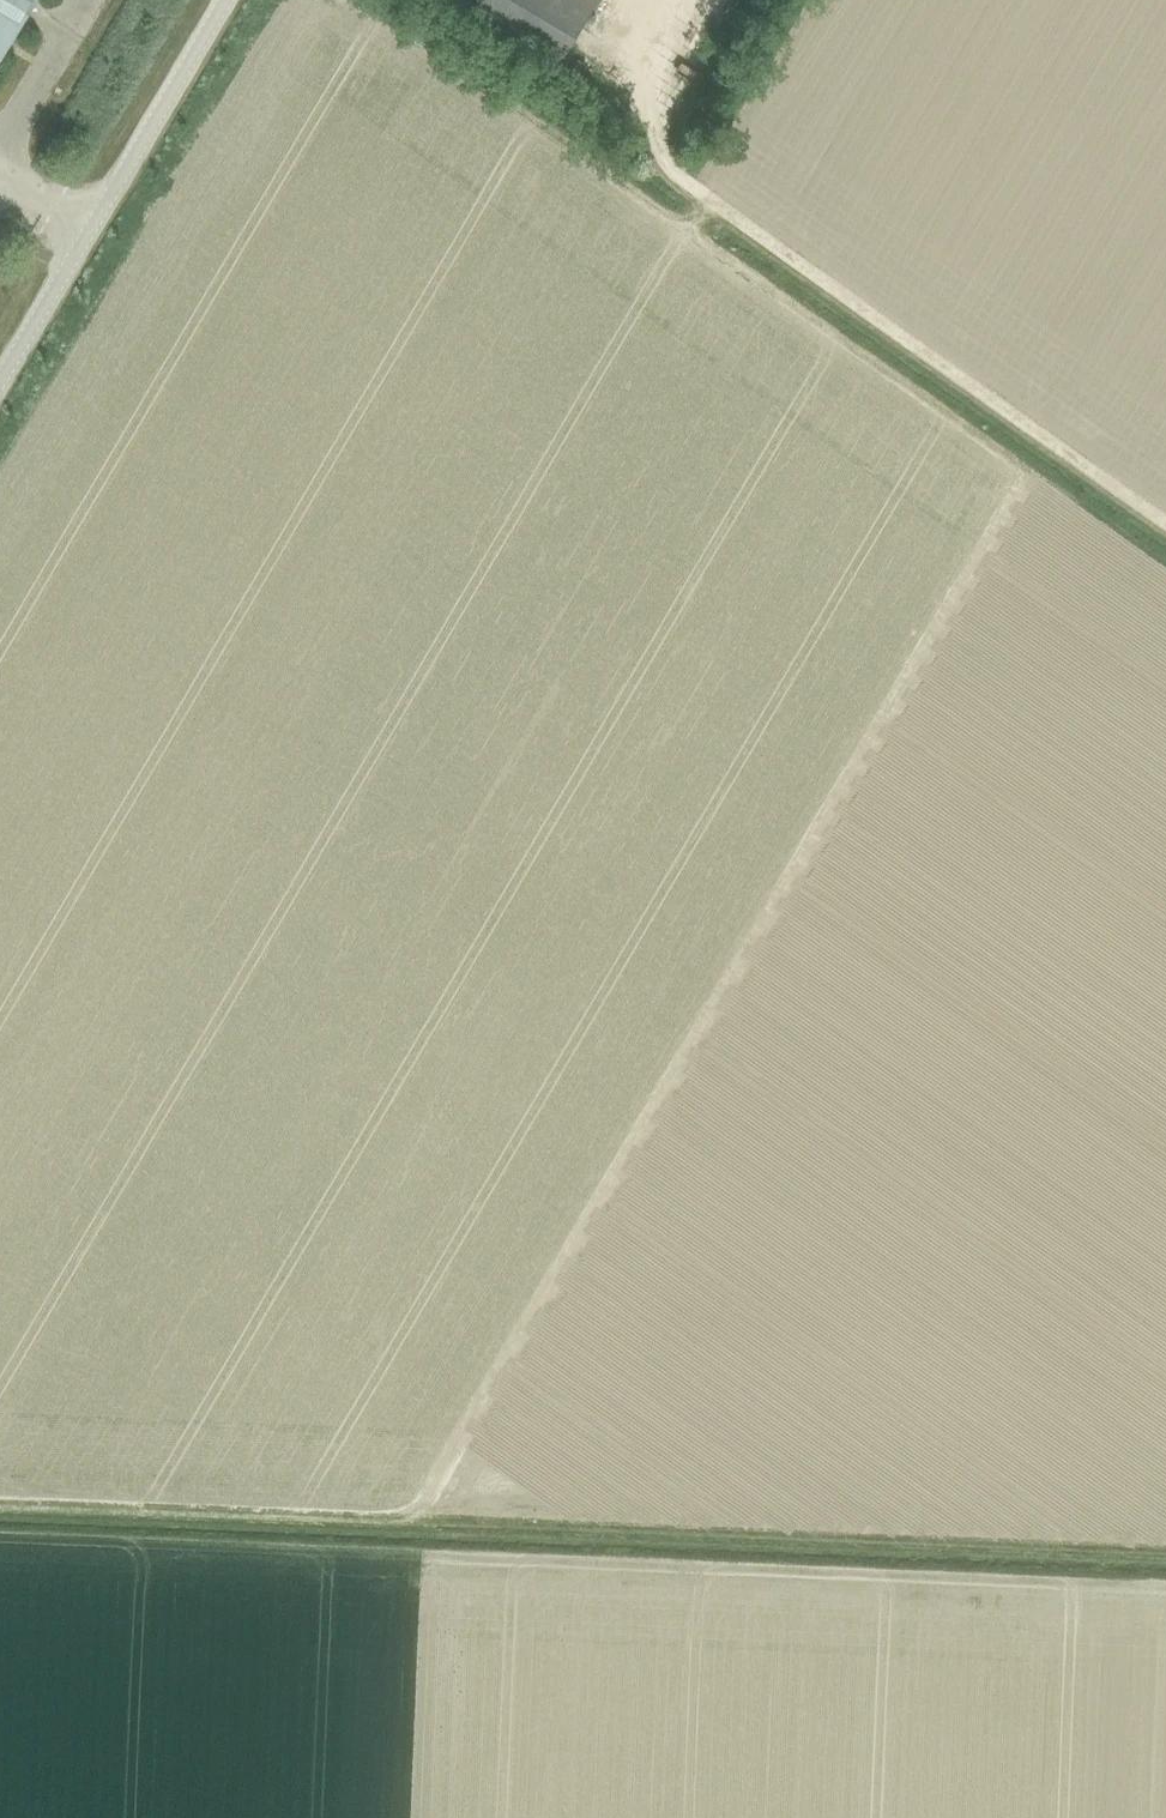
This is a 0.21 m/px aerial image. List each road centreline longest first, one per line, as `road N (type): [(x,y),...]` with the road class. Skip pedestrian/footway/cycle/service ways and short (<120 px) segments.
road 1 (unclassified): [(0,379),(225,0)]

